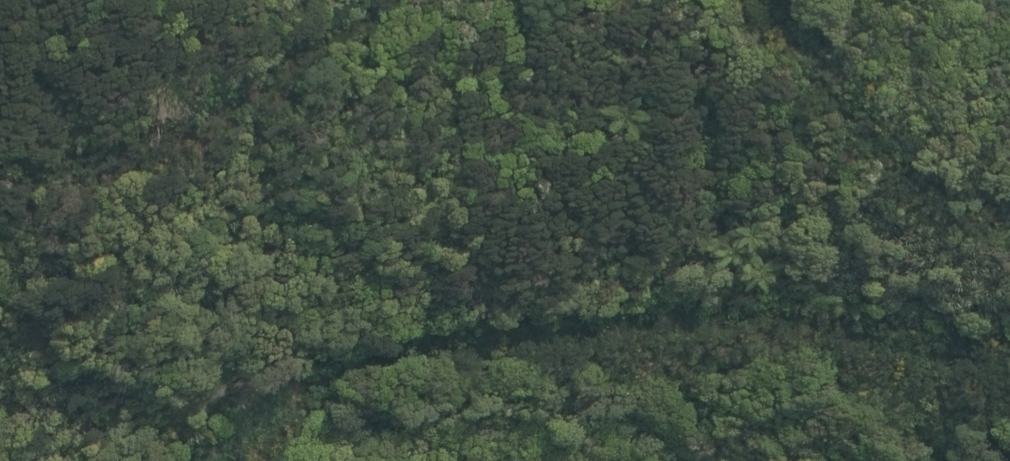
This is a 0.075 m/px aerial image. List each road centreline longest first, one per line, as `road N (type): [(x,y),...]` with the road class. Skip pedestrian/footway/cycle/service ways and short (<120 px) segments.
road 1 (track): [(228,460),(319,403),(536,338),(792,328),(1009,365)]
road 2 (track): [(404,0),(178,156),(102,162),(0,140)]
road 3 (track): [(1009,205),(987,202),(902,158),(740,0)]

